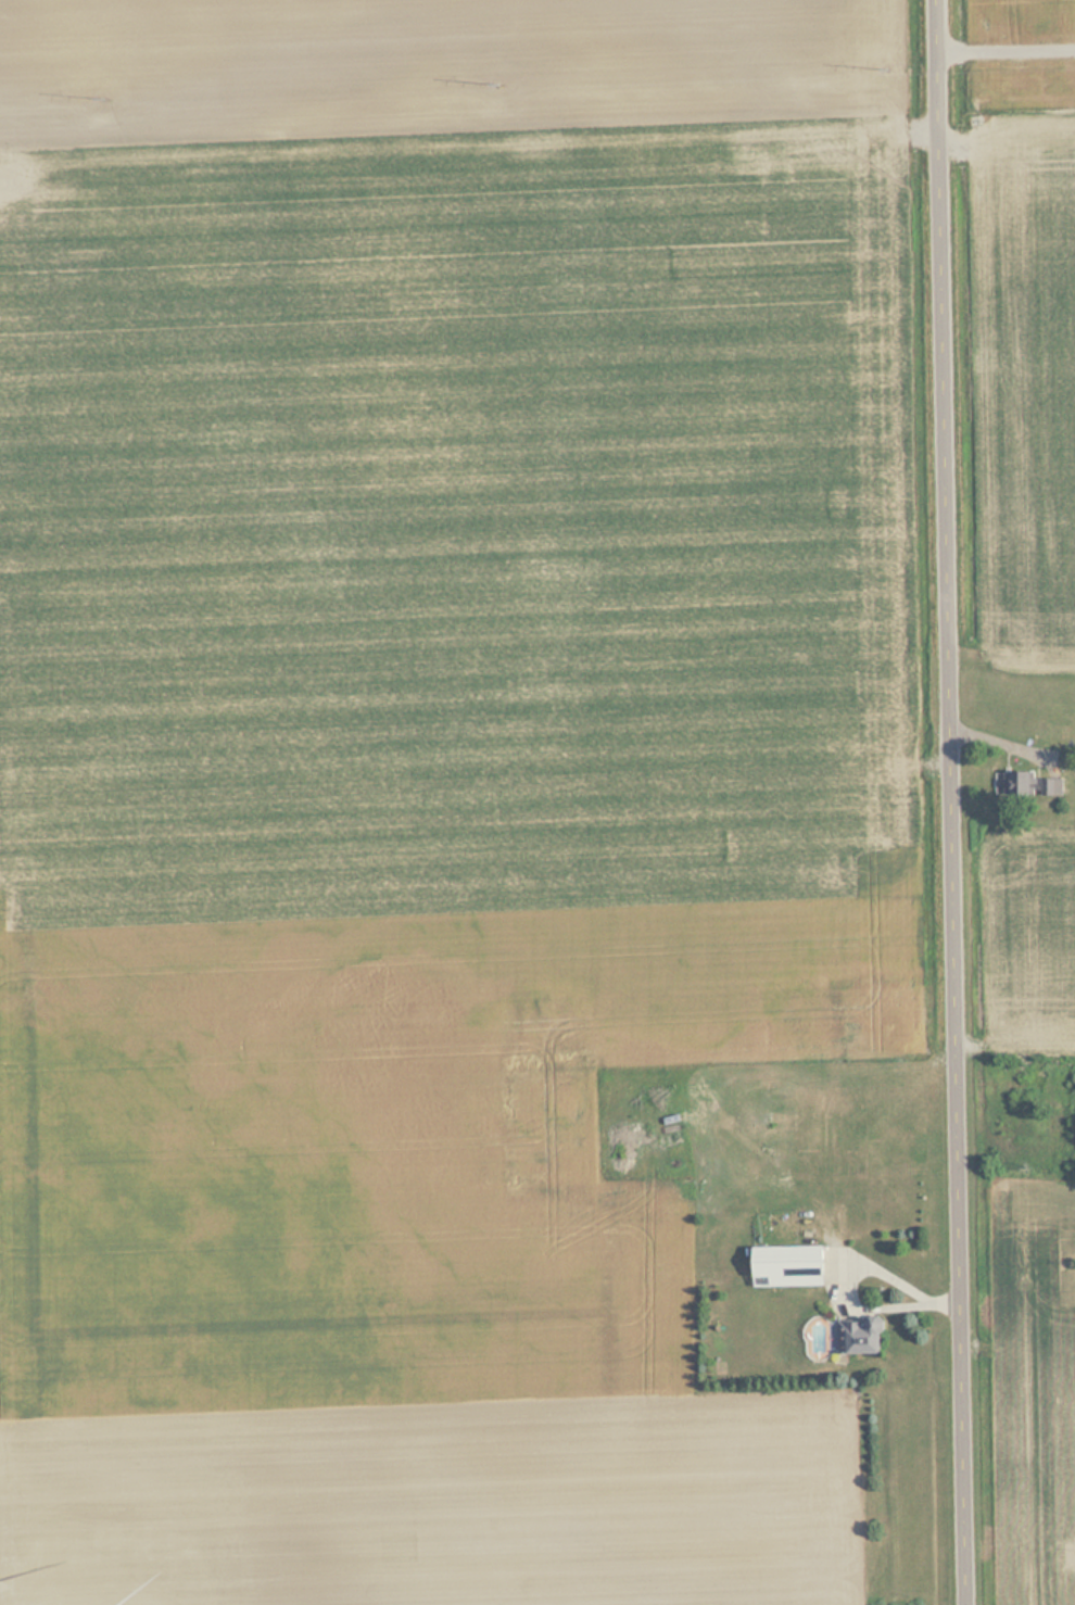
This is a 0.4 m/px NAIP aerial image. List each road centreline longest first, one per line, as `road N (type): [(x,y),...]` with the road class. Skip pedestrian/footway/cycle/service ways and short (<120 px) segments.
road 1 (residential): [(973,1604),(942,0)]

